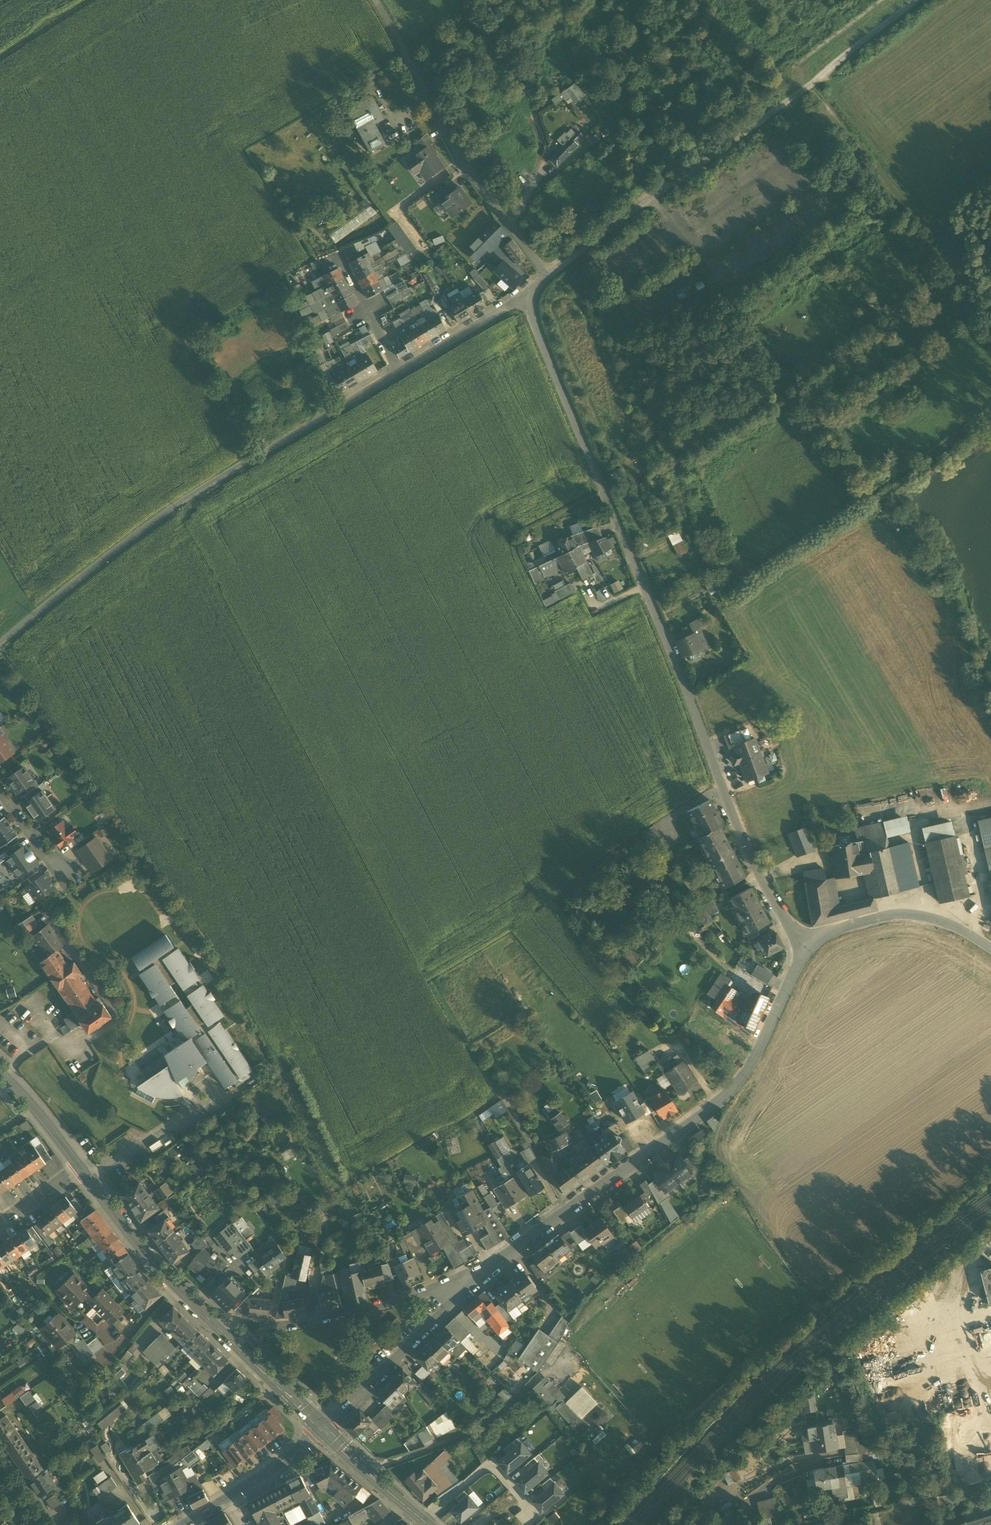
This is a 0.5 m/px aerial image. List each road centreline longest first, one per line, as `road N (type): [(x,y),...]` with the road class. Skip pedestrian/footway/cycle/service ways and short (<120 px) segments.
road 1 (residential): [(805,944),(755,871),(524,293)]
road 2 (residential): [(400,370),(146,526),(0,643)]
road 3 (unclassified): [(917,0),(545,274)]
road 4 (residential): [(492,1263),(736,1084),(805,944)]
road 5 (tertiary): [(323,1430),(174,1284),(81,1168)]
road 6 (residential): [(545,274),(462,160),(377,0)]
road 7 (residential): [(323,1430),(492,1263)]
road 8 (residential): [(270,1325),(378,1307),(492,1263)]
road 9 (track): [(367,1471),(470,1437),(549,1365)]
road 10 (residential): [(990,948),(906,913),(805,944)]
road 11 (residential): [(187,1524),(323,1430)]
road 12 (residential): [(524,293),(400,370)]
road 13 (tertiary): [(323,1430),(429,1524)]
road 14 (tertiary): [(81,1168),(0,1069)]
road 15 (track): [(101,0),(0,68)]

